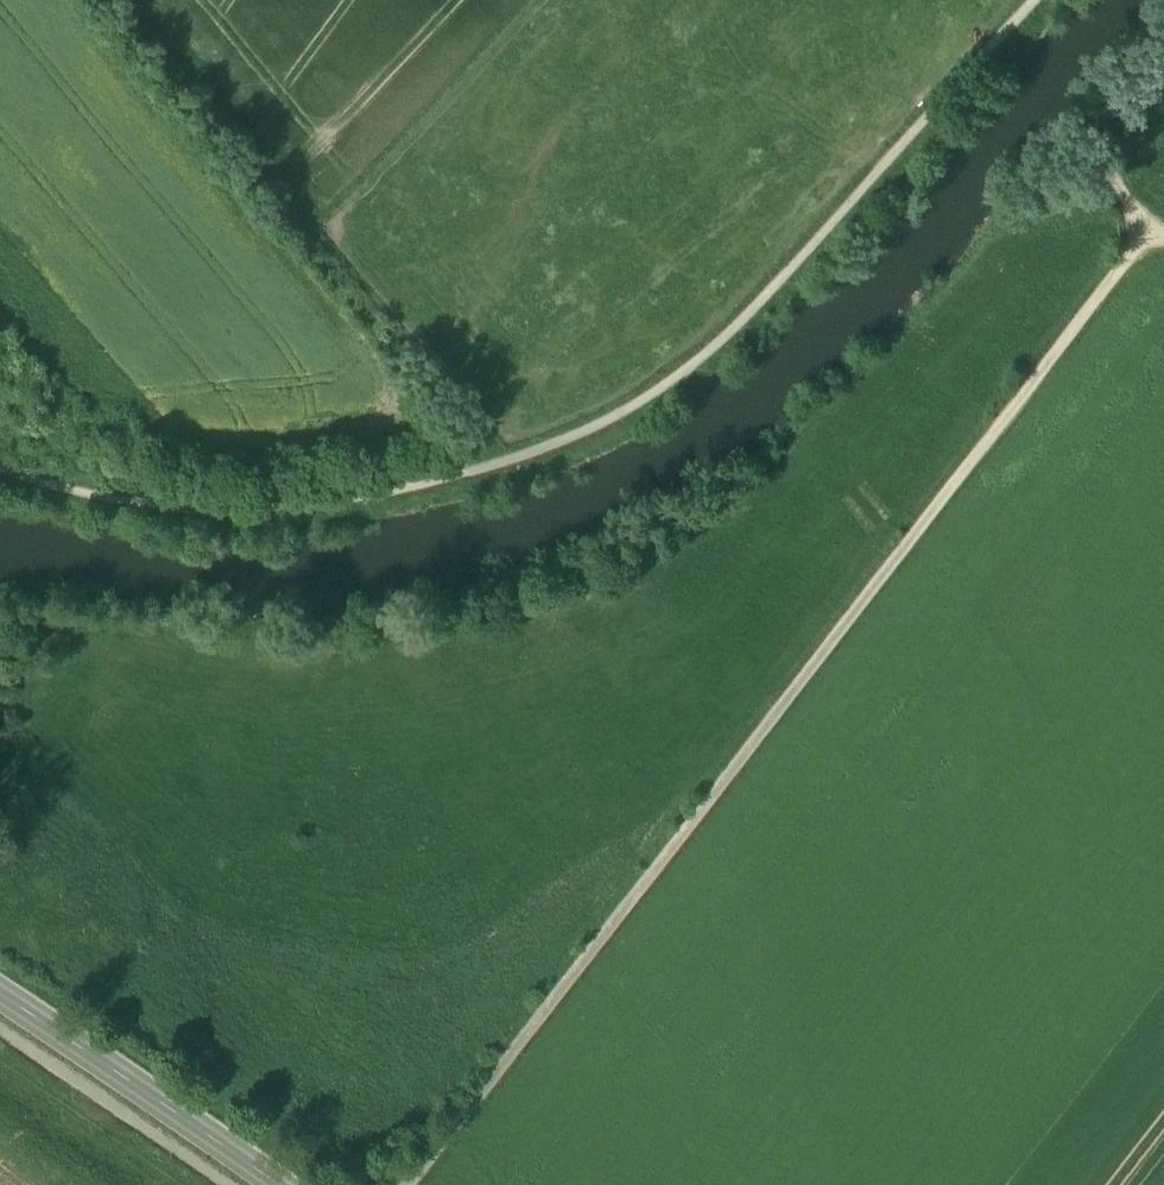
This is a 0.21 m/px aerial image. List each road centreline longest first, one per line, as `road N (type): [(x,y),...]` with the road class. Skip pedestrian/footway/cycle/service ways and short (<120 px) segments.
road 1 (track): [(0,476),(122,511),(222,524),(360,515),(565,463),(632,432),(763,336),(1063,0)]
road 2 (track): [(1163,256),(715,832),(543,1014),(404,1184)]
road 3 (secondary): [(279,1184),(0,994)]
road 4 (track): [(1163,234),(1149,225),(1132,180),(1163,120)]

